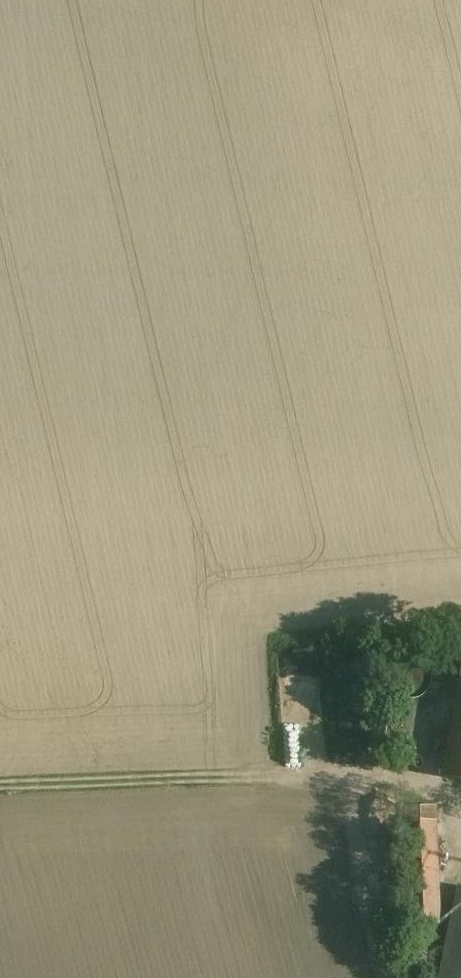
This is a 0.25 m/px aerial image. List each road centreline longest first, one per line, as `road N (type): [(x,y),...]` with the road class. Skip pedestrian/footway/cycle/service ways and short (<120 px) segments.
road 1 (track): [(0,788),(359,777),(456,801)]

